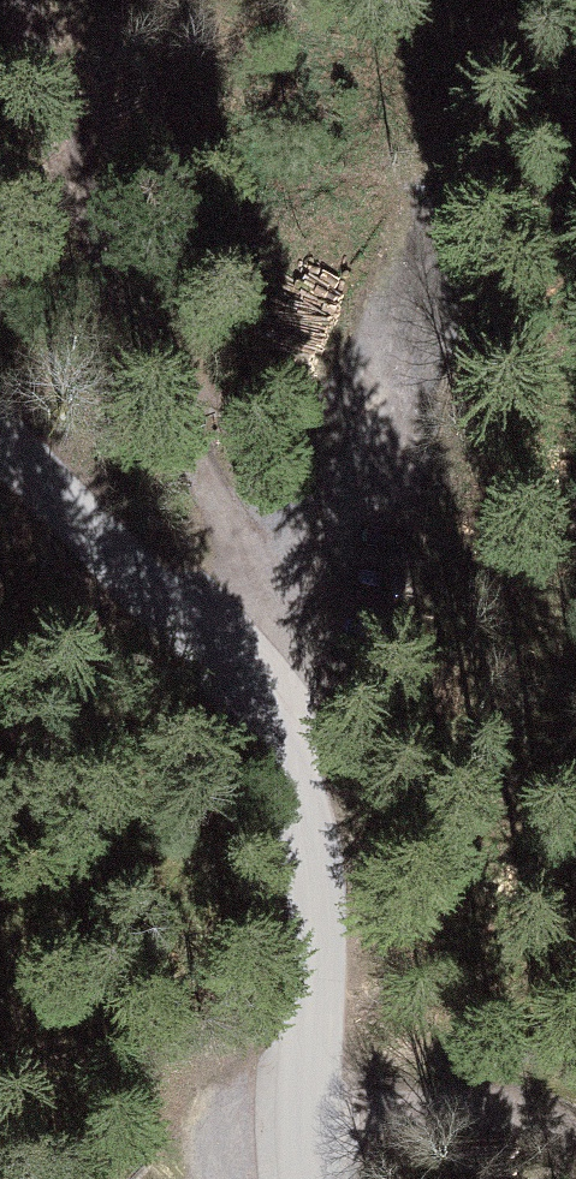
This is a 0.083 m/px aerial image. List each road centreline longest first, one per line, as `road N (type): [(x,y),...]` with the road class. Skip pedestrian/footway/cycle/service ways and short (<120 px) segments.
road 1 (unclassified): [(0,424),(192,638),(243,819),(318,1178)]
road 2 (track): [(14,0),(242,571),(192,638)]
road 3 (track): [(314,1151),(509,1105),(575,1131)]

